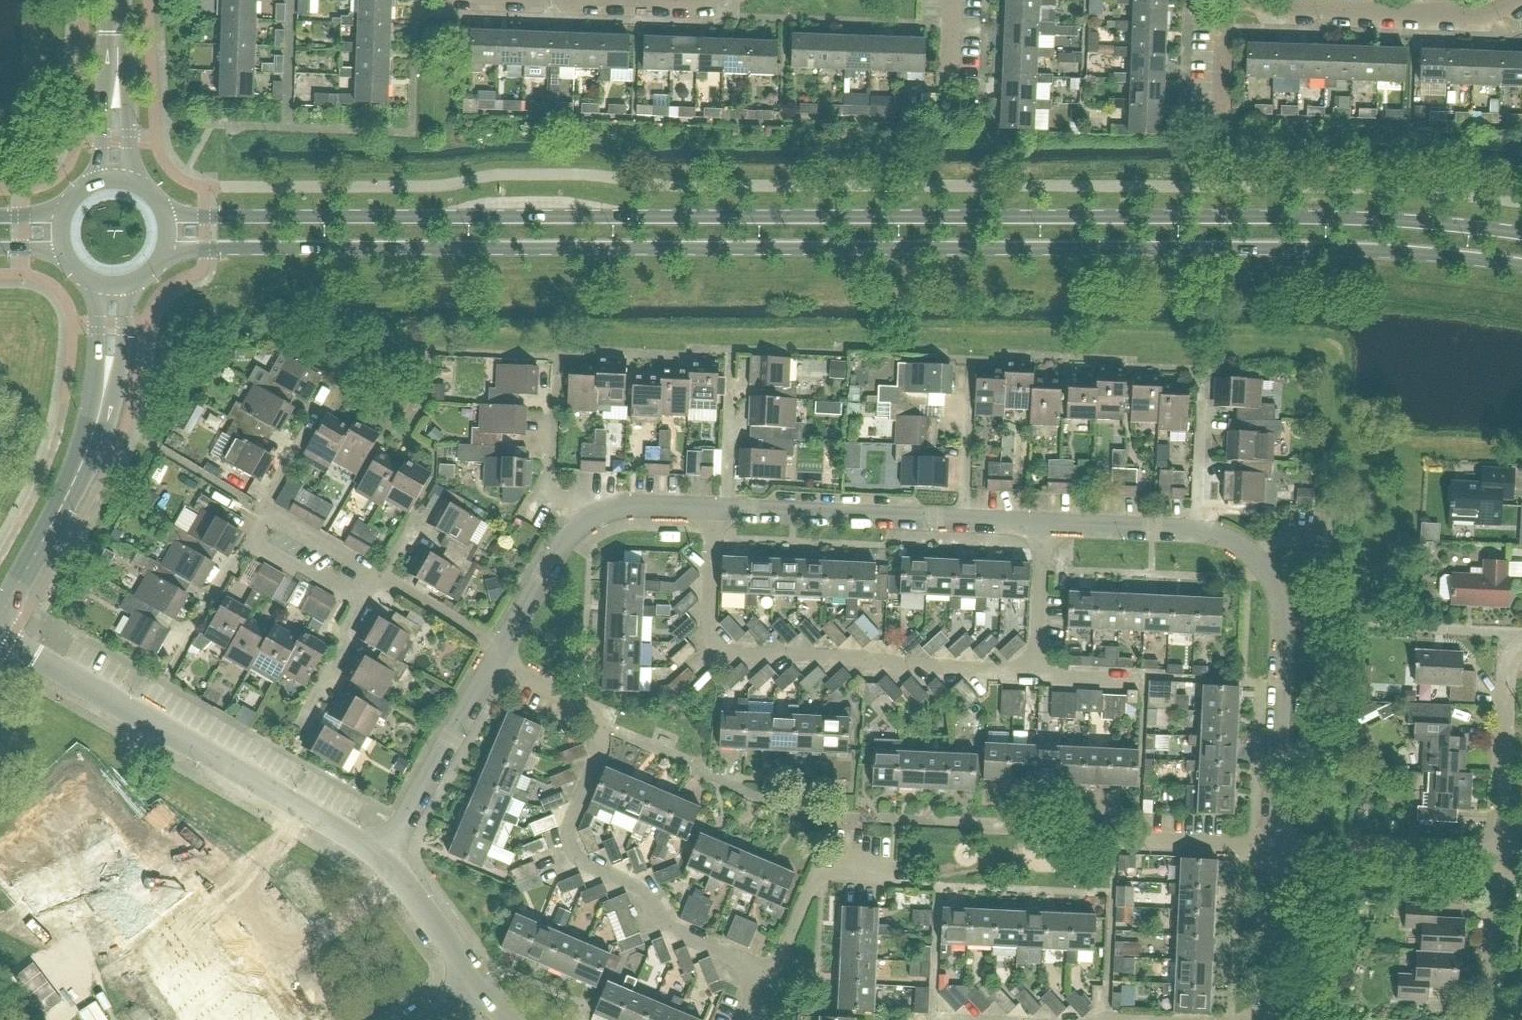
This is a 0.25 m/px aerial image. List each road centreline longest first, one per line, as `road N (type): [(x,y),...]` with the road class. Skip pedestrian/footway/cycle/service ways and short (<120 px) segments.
road 1 (secondary): [(162,257),(1235,248),(1521,264)]
road 2 (secondary): [(1521,233),(1310,217),(165,216)]
road 3 (residential): [(769,974),(679,936),(631,885),(575,864),(563,832),(599,749),(591,720),(491,664)]
road 4 (residential): [(1038,674),(724,650),(706,627),(712,511)]
road 5 (unclassified): [(388,855),(0,645)]
road 6 (residential): [(381,577),(442,474),(322,406),(260,511)]
road 7 (unclassified): [(1196,531),(1252,554),(1273,580),(1285,621),(1273,846)]
road 8 (residential): [(1516,0),(1502,14),(1266,8),(1243,0)]
road 9 (tertiary): [(0,619),(83,464),(106,384)]
road 10 (unclassified): [(726,511),(962,522)]
road 11 (residential): [(1273,846),(1501,858)]
road 12 (residential): [(1521,641),(1510,661),(1501,858)]
road 13 (unclassified): [(388,855),(491,664)]
road 14 (residential): [(769,974),(820,875),(892,880)]
road 15 (unclassified): [(1273,846),(1264,1019)]
road 16 (residential): [(1501,858),(1493,1019)]
road 17 (residential): [(1196,531),(1204,371)]
road 18 (residential): [(962,522),(970,363)]
road 19 (residential): [(726,511),(731,352)]
road 20 (unclassified): [(475,978),(388,855)]
road 21 (unclassified): [(1046,525),(1196,531)]
road 22 (residential): [(1038,674),(1046,525)]
road 23 (unclassified): [(502,643),(580,525)]
road 24 (residential): [(381,577),(502,643)]
road 25 (residential): [(260,511),(381,577)]
road 26 (residential): [(1137,841),(1273,846)]
road 27 (unclassified): [(580,525),(633,505),(712,511)]
road 28 (residential): [(302,724),(363,607)]
road 29 (residential): [(363,607),(249,545)]
road 30 (residential): [(1237,0),(1224,14),(1222,121)]
road 31 (residential): [(580,525),(550,488),(551,412)]
road 32 (tertiary): [(138,186),(116,66)]
road 33 (tertiary): [(116,66),(103,99),(96,184)]

